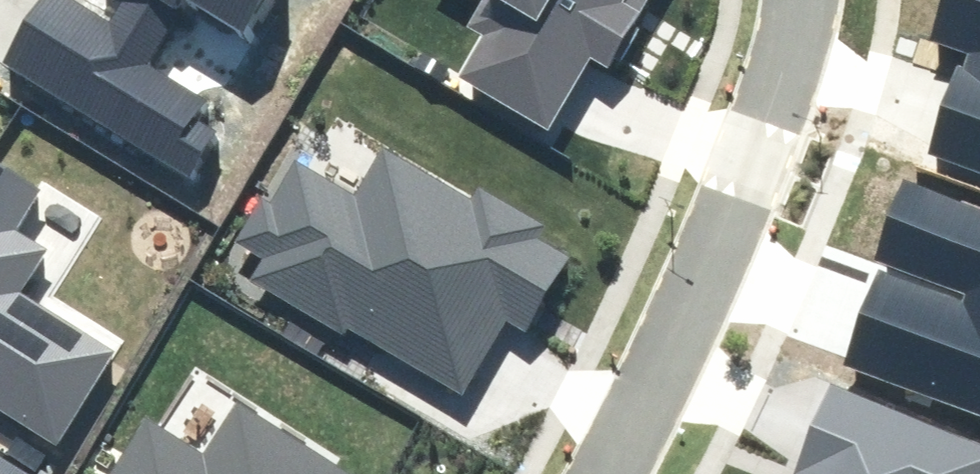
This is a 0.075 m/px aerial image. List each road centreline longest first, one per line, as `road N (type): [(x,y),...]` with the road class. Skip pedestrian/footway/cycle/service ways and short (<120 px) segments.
road 1 (residential): [(800,0),(792,56),(755,162),(614,473)]

